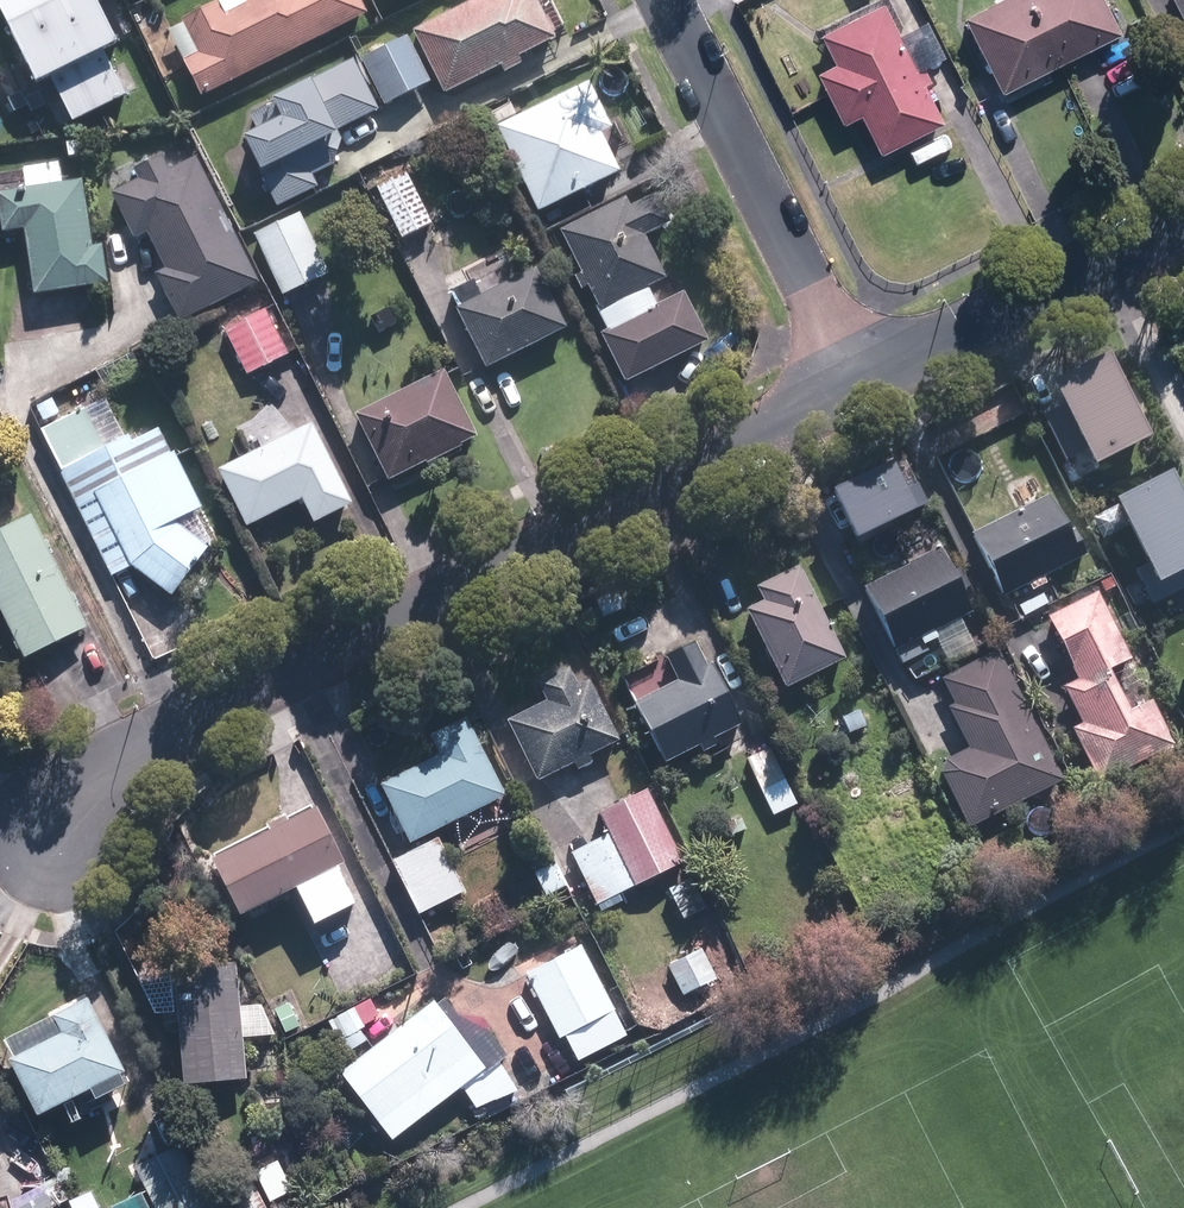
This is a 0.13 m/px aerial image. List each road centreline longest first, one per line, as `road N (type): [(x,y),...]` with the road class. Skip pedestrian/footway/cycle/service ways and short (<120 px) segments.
road 1 (residential): [(54,848),(138,753),(854,383)]
road 2 (residential): [(854,383),(663,0)]
road 3 (residential): [(854,383),(1108,259)]
road 4 (residential): [(1108,259),(1183,410)]

